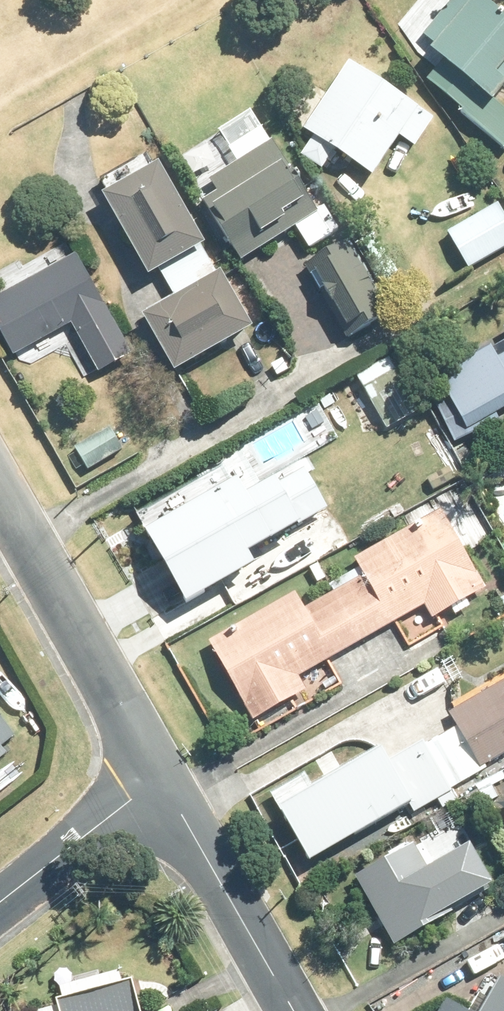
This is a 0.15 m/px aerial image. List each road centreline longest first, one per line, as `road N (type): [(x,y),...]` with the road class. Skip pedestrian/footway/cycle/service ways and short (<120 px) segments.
road 1 (residential): [(160,776),(0,486)]
road 2 (tertiary): [(293,1010),(160,776)]
road 3 (tertiary): [(160,776),(0,899)]

